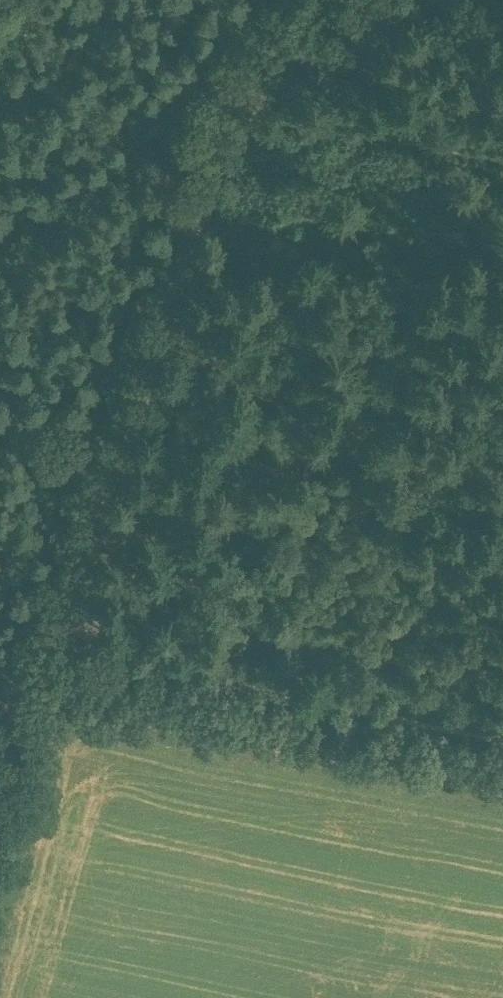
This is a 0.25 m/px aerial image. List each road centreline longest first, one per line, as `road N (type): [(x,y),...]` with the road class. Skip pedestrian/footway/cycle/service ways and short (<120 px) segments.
road 1 (track): [(502,164),(280,124),(259,129),(241,148),(214,202),(160,410),(74,683)]
road 2 (track): [(502,795),(231,745),(171,717),(47,695)]
road 3 (track): [(502,448),(163,394)]

